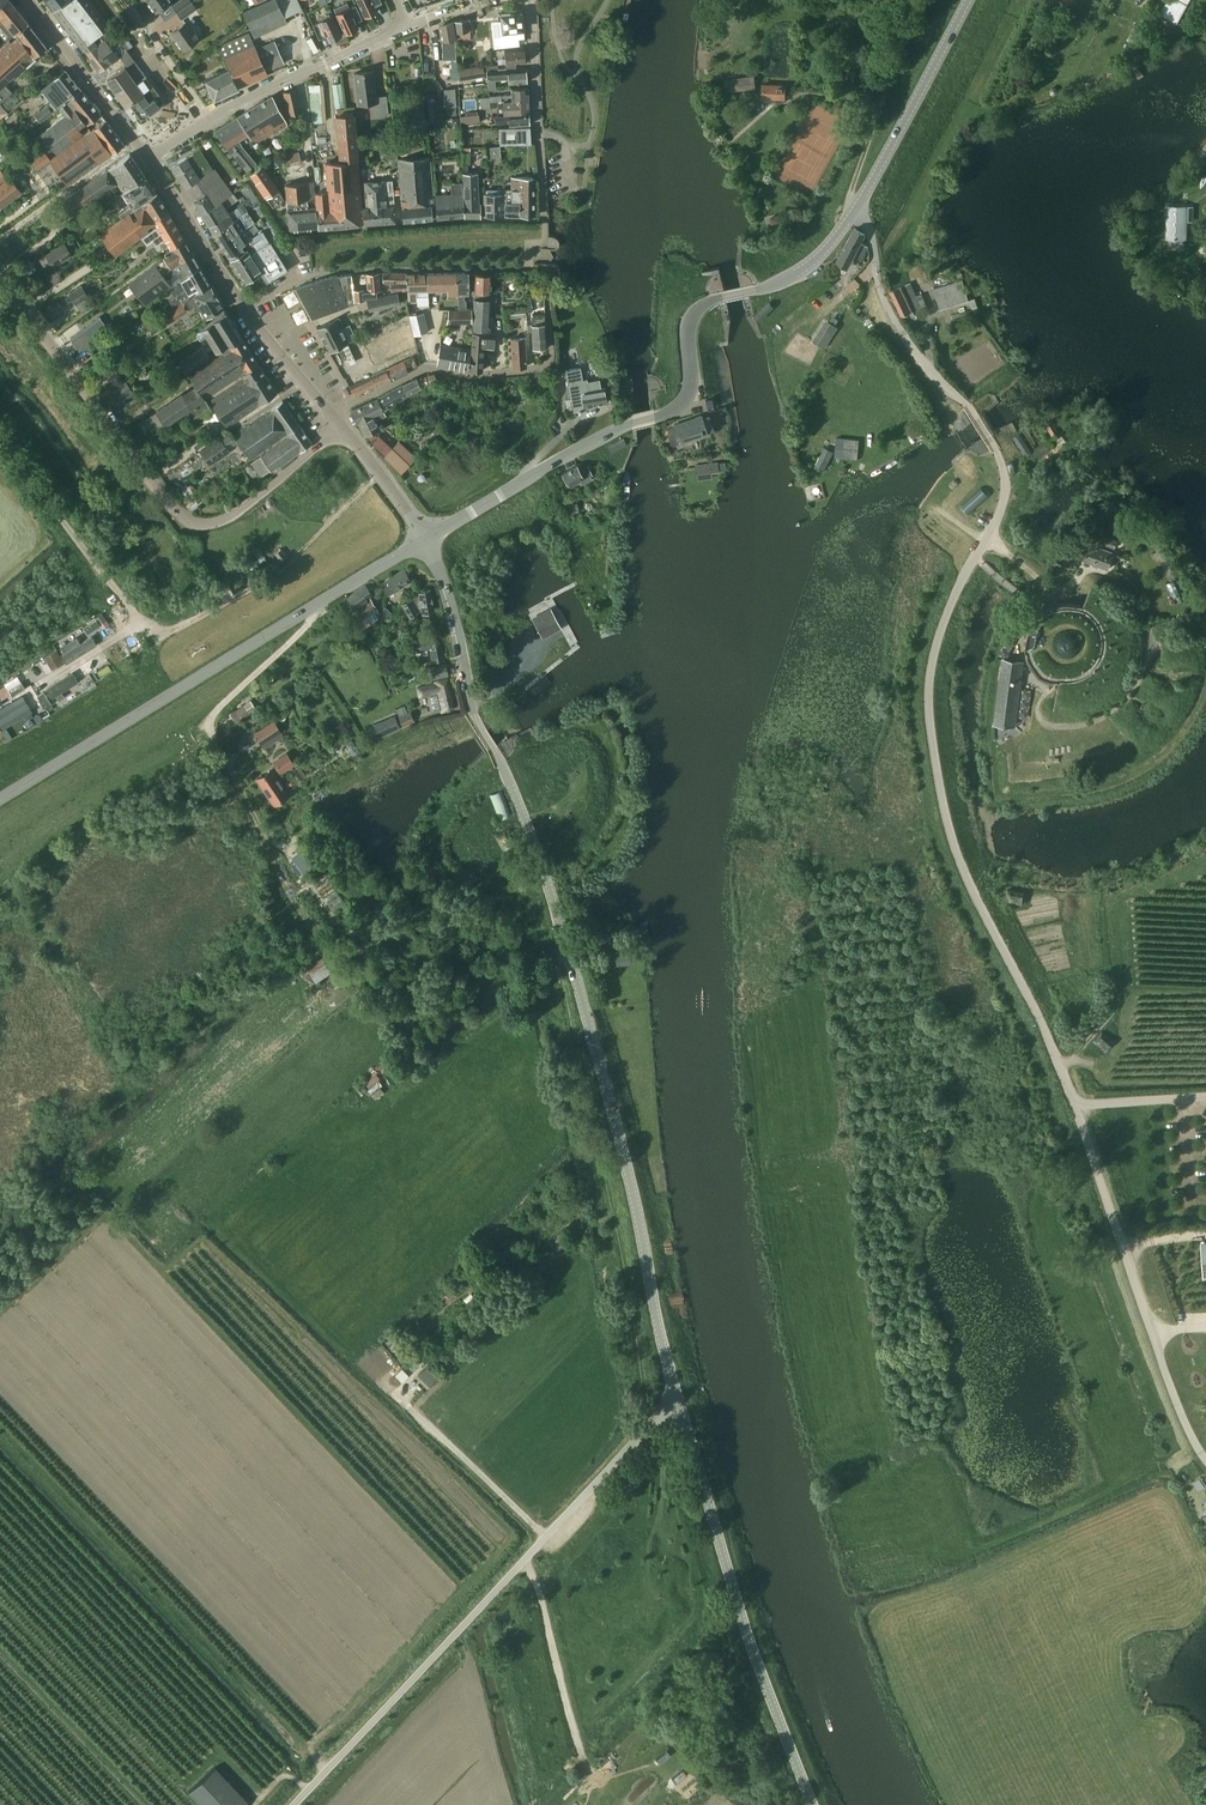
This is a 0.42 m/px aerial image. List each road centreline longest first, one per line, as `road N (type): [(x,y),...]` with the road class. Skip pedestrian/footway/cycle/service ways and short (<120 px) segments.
road 1 (track): [(856,209),(874,240),(896,324),(970,408),(1005,473),(999,517),(940,638),(931,718),(958,857),(1038,1014),(1074,1107)]
road 2 (unclassified): [(677,1400),(588,1020),(543,874),(475,718),(451,604),(425,539)]
road 3 (tertiary): [(425,539),(601,440),(674,413),(691,390),(694,314),(774,286),(826,248),(856,209),(968,0)]
road 4 (unclassified): [(293,1804),(677,1400)]
road 5 (residential): [(341,427),(227,519),(190,520),(0,267)]
road 6 (tertiary): [(0,800),(425,539)]
road 7 (unclassified): [(812,1804),(748,1639),(677,1400)]
road 8 (track): [(1074,1107),(1183,1419),(1205,1460)]
road 9 (residential): [(148,160),(248,97),(407,24)]
road 10 (residential): [(332,415),(427,368),(506,373),(545,366),(552,355)]
road 11 (track): [(527,1559),(590,1766)]
road 12 (tertiary): [(148,160),(28,0)]
road 13 (residential): [(544,196),(527,0)]
road 14 (tertiary): [(242,309),(148,160)]
road 15 (tertiary): [(425,539),(341,427)]
road 16 (tertiary): [(332,415),(242,309)]
road 17 (track): [(136,620),(169,631),(258,585)]
road 18 (track): [(881,98),(844,225)]
road 19 (track): [(989,538),(1057,585),(1074,579),(1084,551)]

